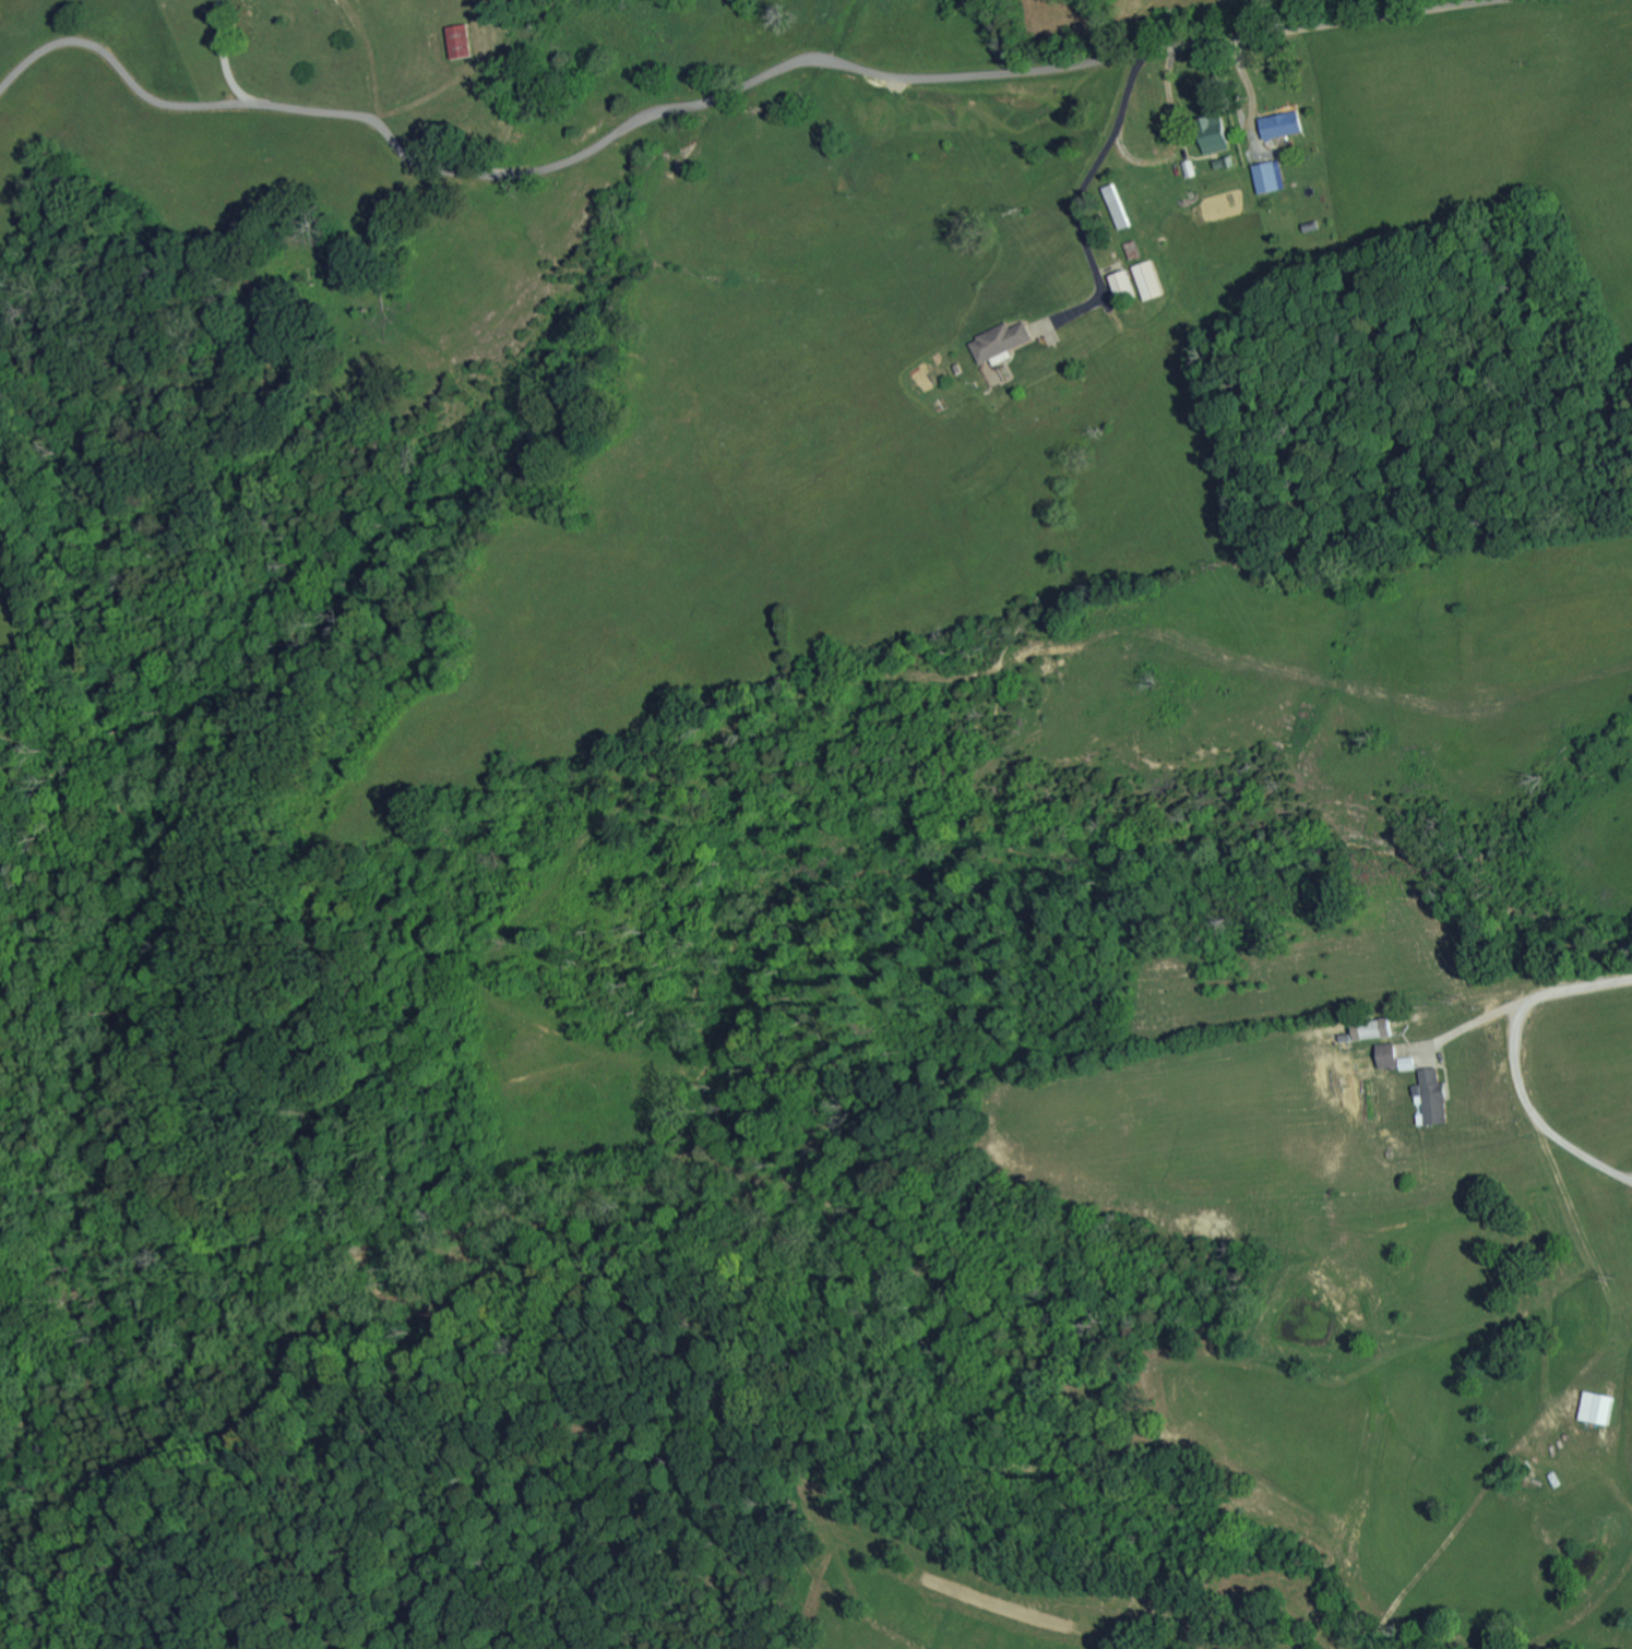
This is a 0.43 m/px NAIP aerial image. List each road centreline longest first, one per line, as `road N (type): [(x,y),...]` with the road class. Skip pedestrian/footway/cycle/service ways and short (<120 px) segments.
road 1 (residential): [(0,93),(48,49),(78,43),(107,55),(157,101),(358,116),(383,127),(422,164),(514,175),(562,164),(641,119),(712,100),(800,61),(916,79),(1041,71),(1497,0)]
road 2 (residential): [(1631,984),(1538,1001),(1515,1036),(1520,1078),(1536,1114),(1563,1143),(1609,1170)]

